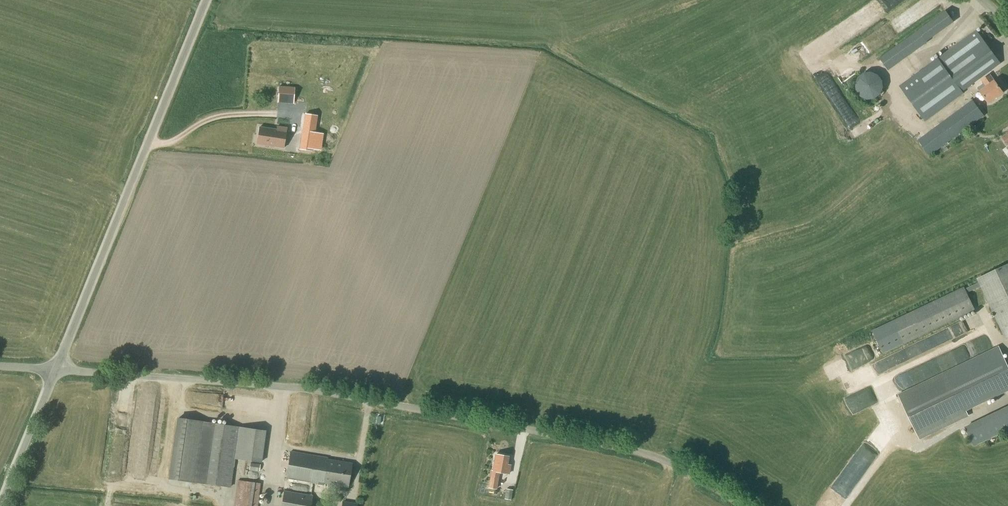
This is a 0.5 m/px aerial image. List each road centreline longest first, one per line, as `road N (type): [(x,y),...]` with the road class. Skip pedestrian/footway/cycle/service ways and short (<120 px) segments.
road 1 (unclassified): [(741,505),(688,471),(630,448),(299,389),(56,371)]
road 2 (unclassified): [(56,371),(206,0)]
road 3 (unclassified): [(1,505),(56,371)]

